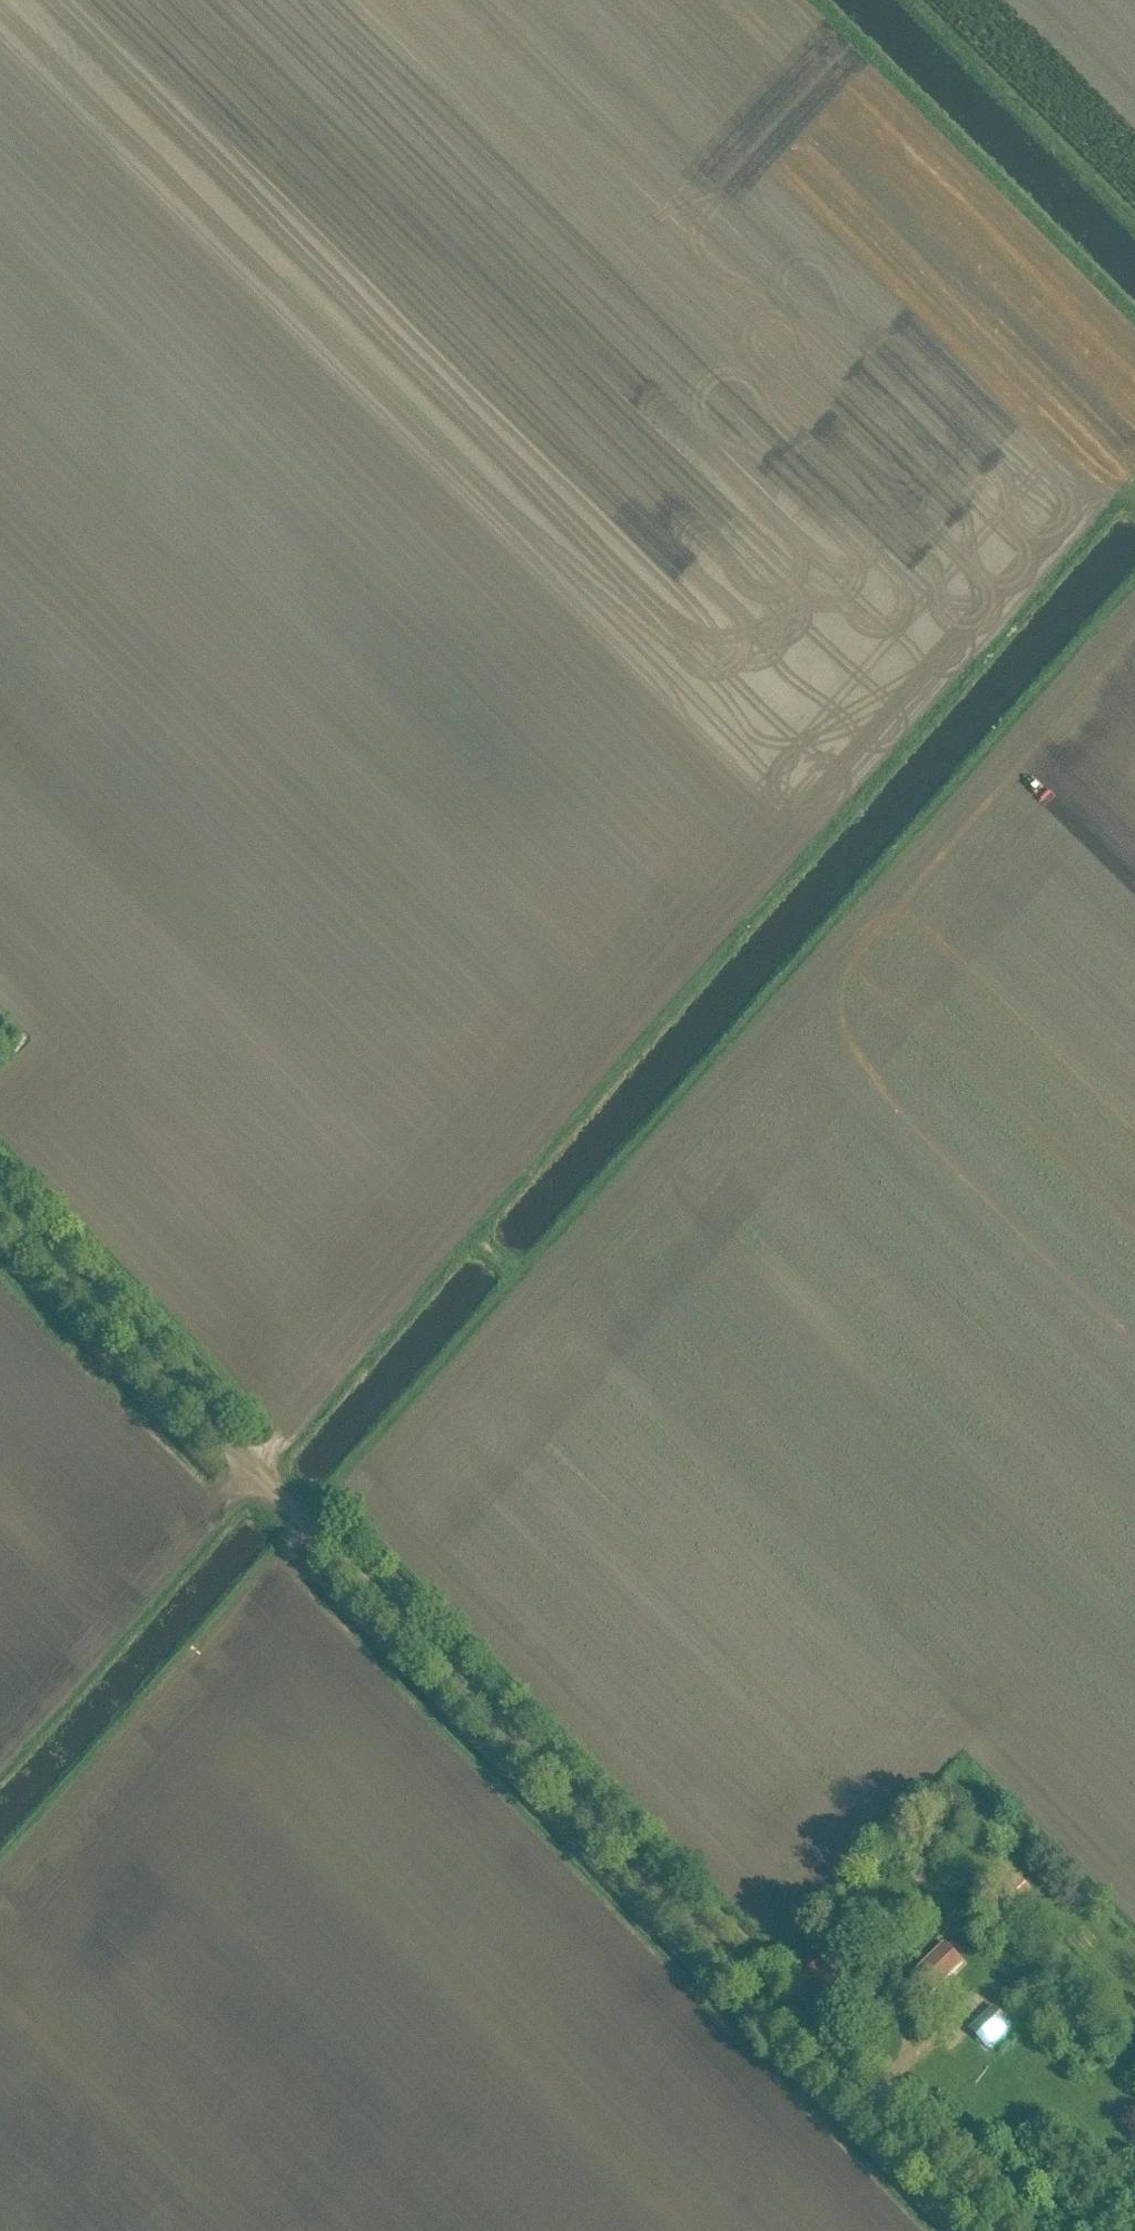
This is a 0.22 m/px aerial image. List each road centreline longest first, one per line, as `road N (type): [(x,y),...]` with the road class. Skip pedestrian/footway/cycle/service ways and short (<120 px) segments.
road 1 (unclassified): [(987,2230),(0,1192)]

